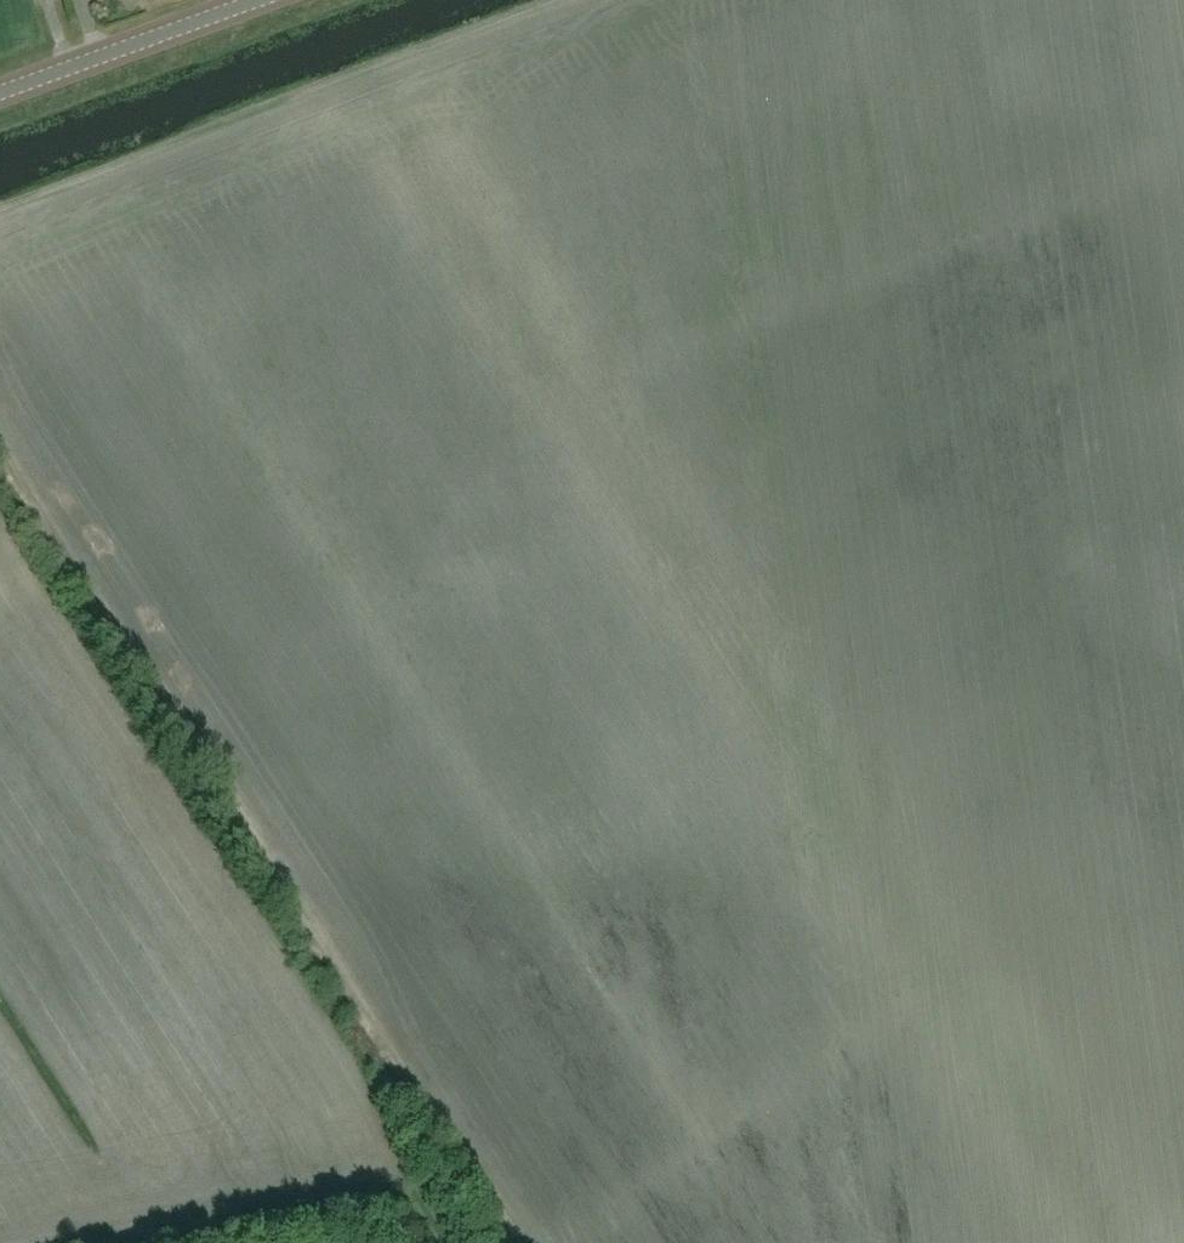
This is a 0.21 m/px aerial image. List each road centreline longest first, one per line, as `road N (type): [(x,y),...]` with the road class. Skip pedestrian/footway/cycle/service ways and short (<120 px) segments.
road 1 (unclassified): [(0,96),(269,0)]

